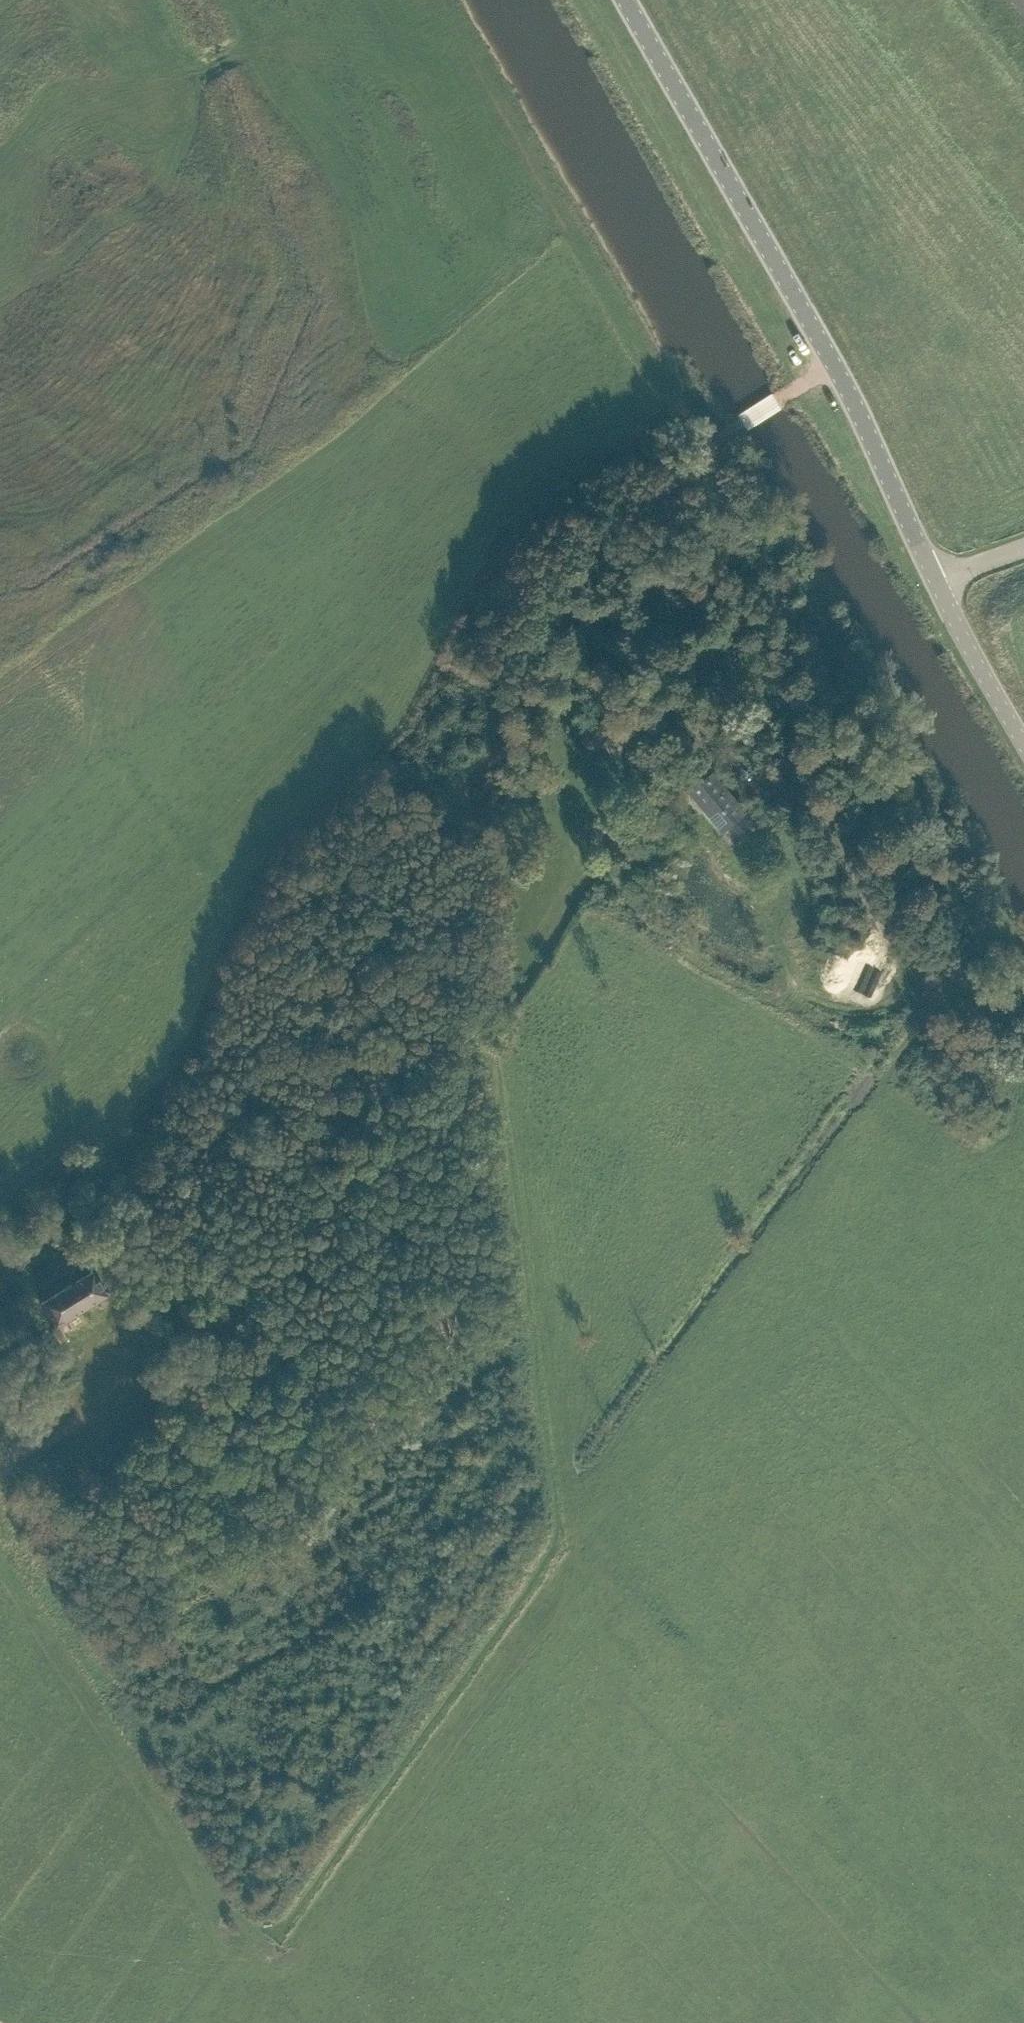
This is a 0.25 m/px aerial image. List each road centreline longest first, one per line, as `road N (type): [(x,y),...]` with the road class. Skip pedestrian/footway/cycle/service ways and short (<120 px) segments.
road 1 (unclassified): [(936,580),(832,363),(626,0)]
road 2 (track): [(832,363),(662,475),(593,547),(541,617),(484,761)]
road 3 (track): [(0,1264),(83,1204),(162,1179)]
road 4 (unclassified): [(1023,740),(936,580)]

